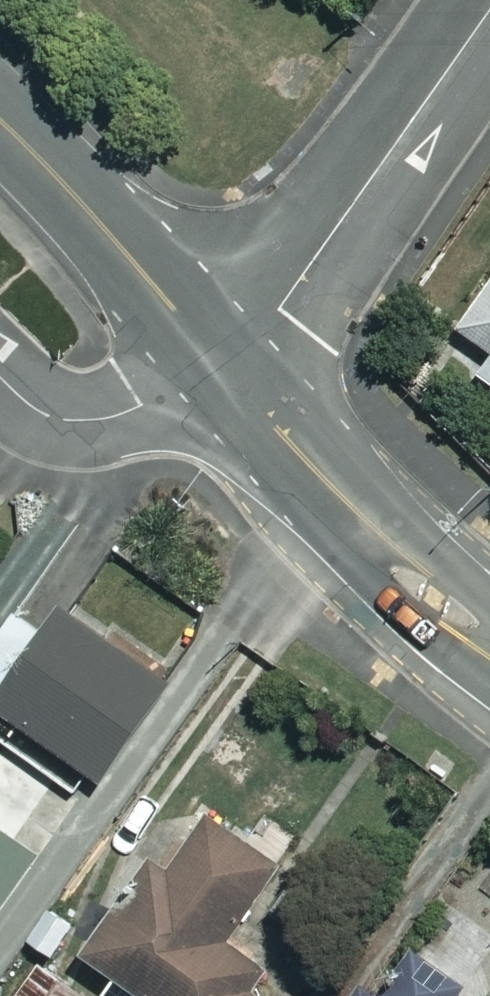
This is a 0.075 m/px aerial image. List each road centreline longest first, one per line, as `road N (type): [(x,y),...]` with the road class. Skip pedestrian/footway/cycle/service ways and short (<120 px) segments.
road 1 (residential): [(489,8),(228,376)]
road 2 (tertiary): [(489,646),(433,596),(228,376)]
road 3 (tertiary): [(228,376),(97,219),(0,122)]
road 4 (residential): [(0,378),(66,420),(117,416),(228,376)]

